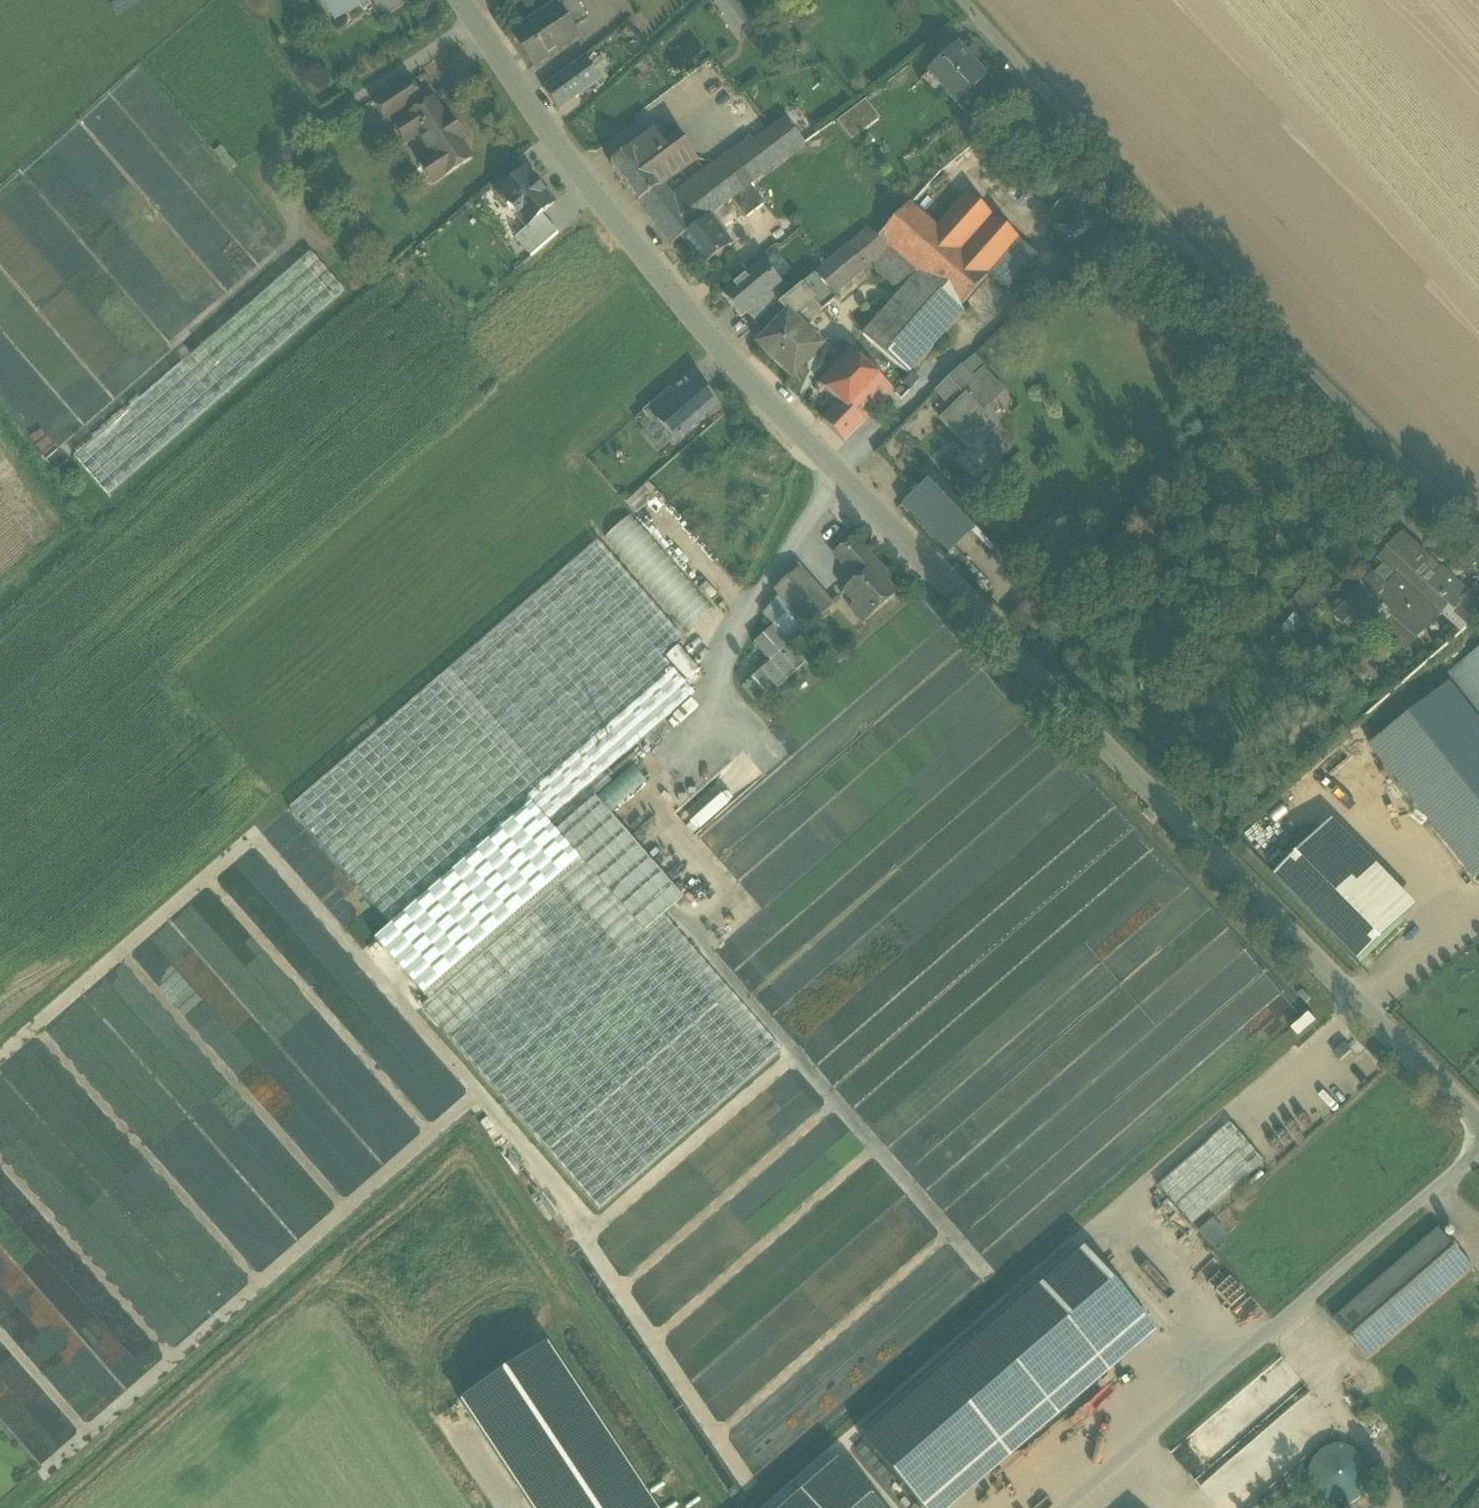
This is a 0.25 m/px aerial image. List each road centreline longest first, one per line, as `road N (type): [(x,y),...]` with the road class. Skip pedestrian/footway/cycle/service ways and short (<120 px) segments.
road 1 (residential): [(458,0),(561,153),(714,346),(1478,1131)]
road 2 (unclassified): [(1478,533),(970,0)]
road 3 (unclassified): [(1068,1507),(1478,1156)]
road 4 (track): [(185,351),(314,241),(293,201),(293,169),(312,138),(474,25)]

